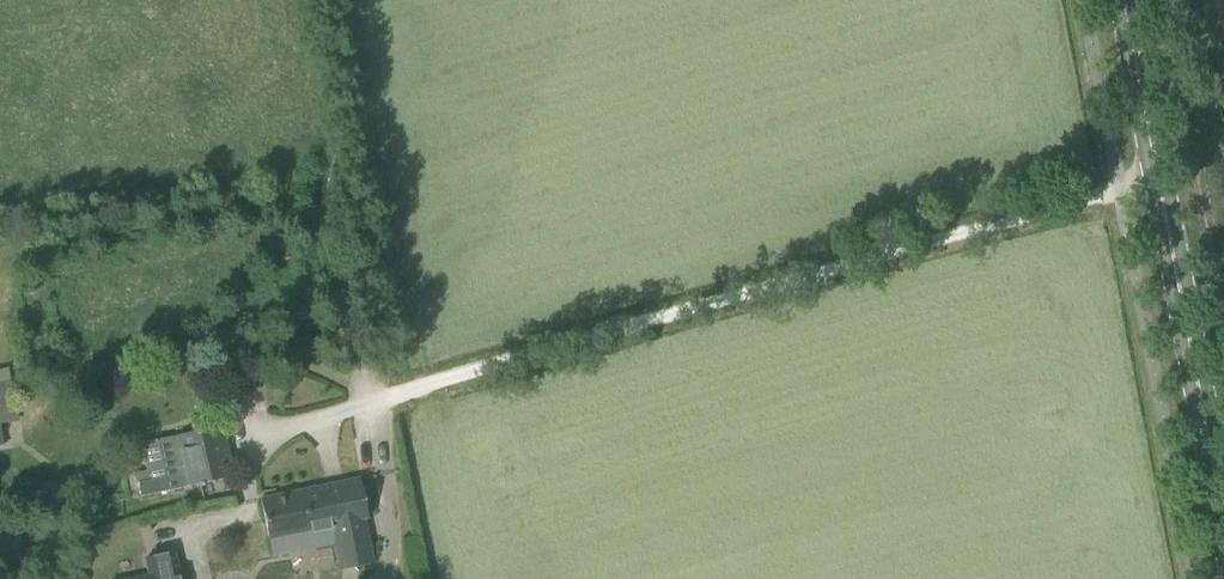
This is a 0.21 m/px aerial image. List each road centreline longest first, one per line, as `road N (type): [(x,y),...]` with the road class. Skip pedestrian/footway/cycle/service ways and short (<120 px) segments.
road 1 (secondary): [(1223,536),(1121,0)]

